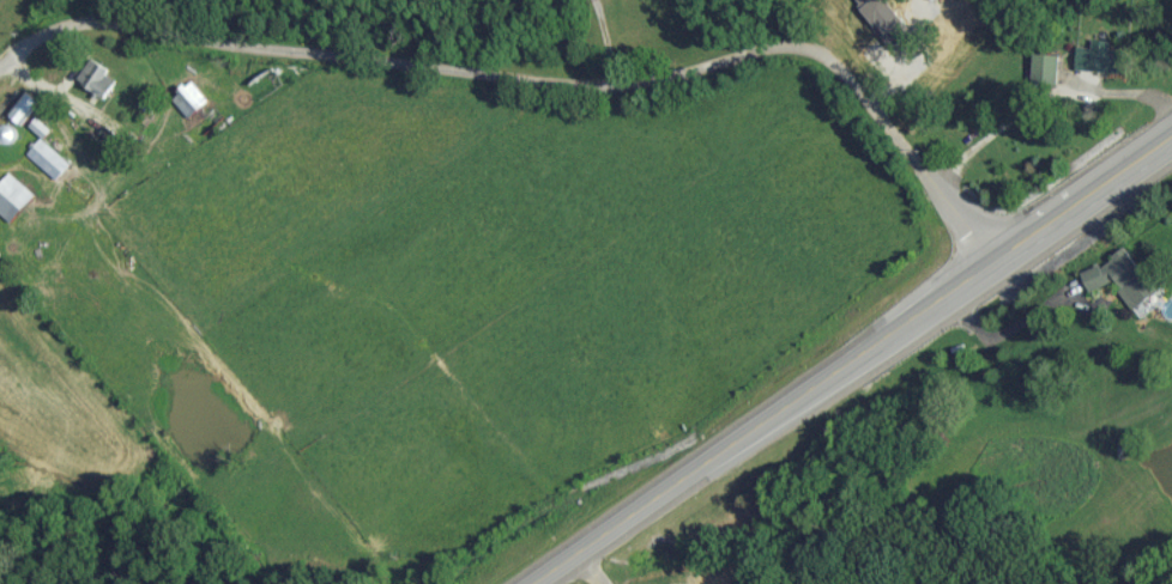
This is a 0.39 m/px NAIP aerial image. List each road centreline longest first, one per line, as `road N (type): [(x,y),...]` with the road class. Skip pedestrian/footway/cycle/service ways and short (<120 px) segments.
road 1 (residential): [(0,78),(44,42),(91,31),(610,98),(780,59),(811,62),(846,86),(996,262)]
road 2 (primary): [(1171,139),(535,583)]

